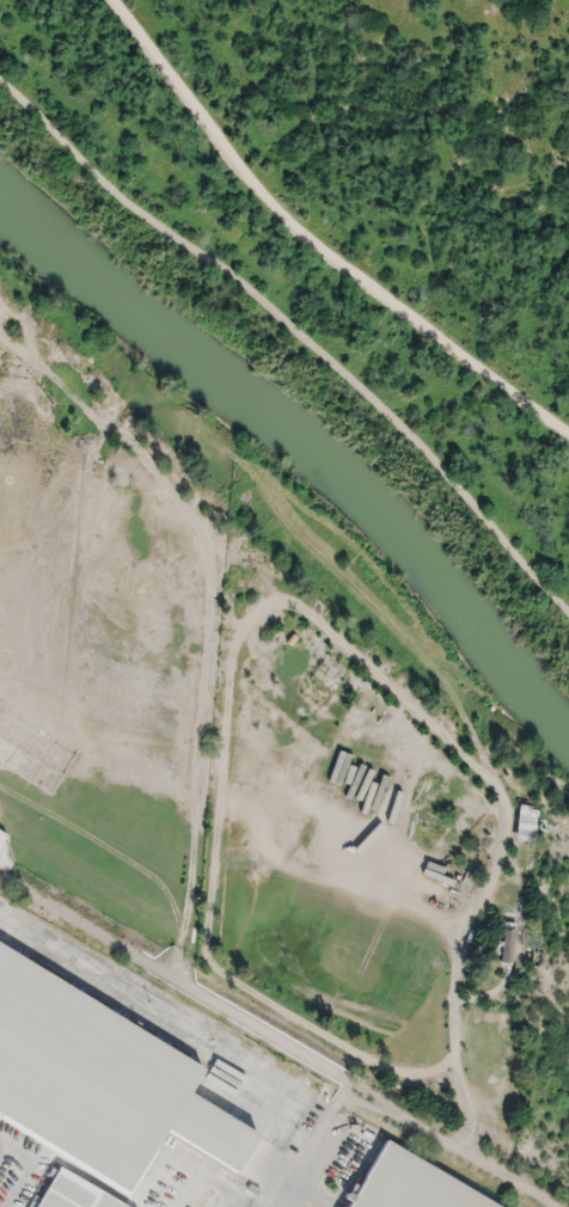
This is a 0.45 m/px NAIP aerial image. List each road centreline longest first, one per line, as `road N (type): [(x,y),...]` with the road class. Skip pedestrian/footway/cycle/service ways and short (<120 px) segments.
road 1 (track): [(568,611),(365,388),(226,270),(111,189),(0,79)]
road 2 (residential): [(0,875),(556,1206)]
road 3 (track): [(109,0),(241,169),(319,249),(447,350),(568,430)]

